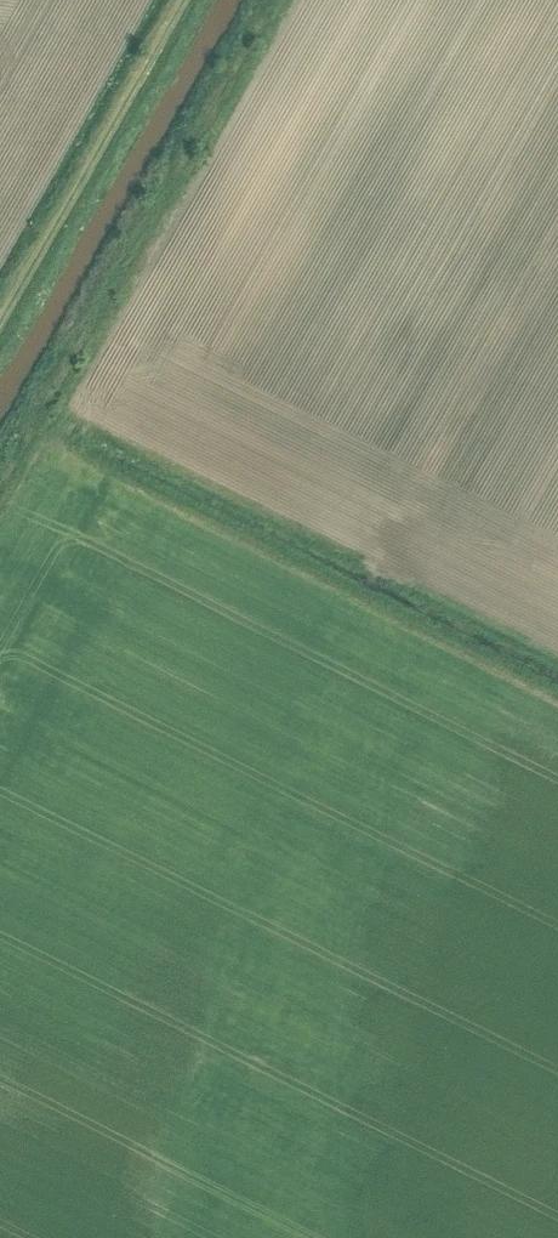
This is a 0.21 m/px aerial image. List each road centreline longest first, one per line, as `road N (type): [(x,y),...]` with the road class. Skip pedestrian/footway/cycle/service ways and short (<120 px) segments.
road 1 (track): [(181,0),(0,324)]

